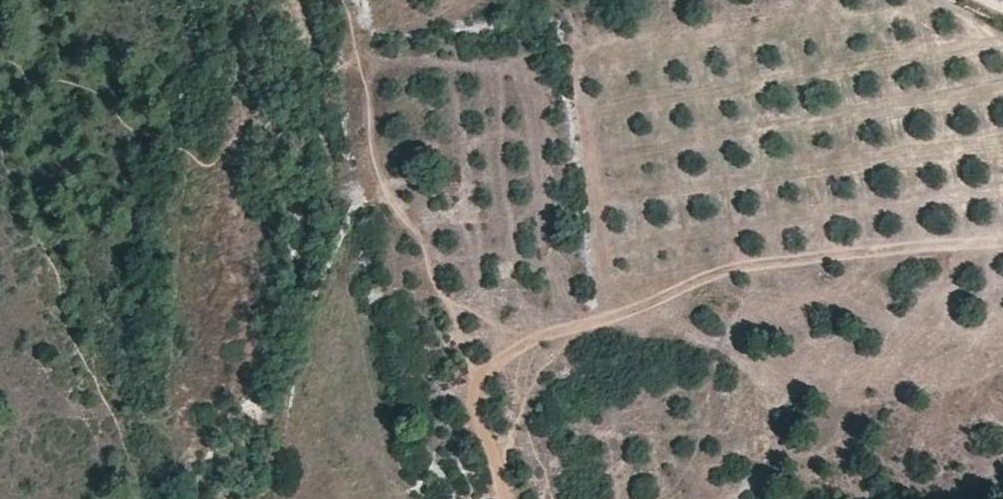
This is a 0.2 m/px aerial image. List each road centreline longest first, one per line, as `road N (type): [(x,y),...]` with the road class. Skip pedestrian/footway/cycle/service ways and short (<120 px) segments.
road 1 (track): [(505,498),(474,394),(486,371),(512,351),(727,270),(1002,241)]

